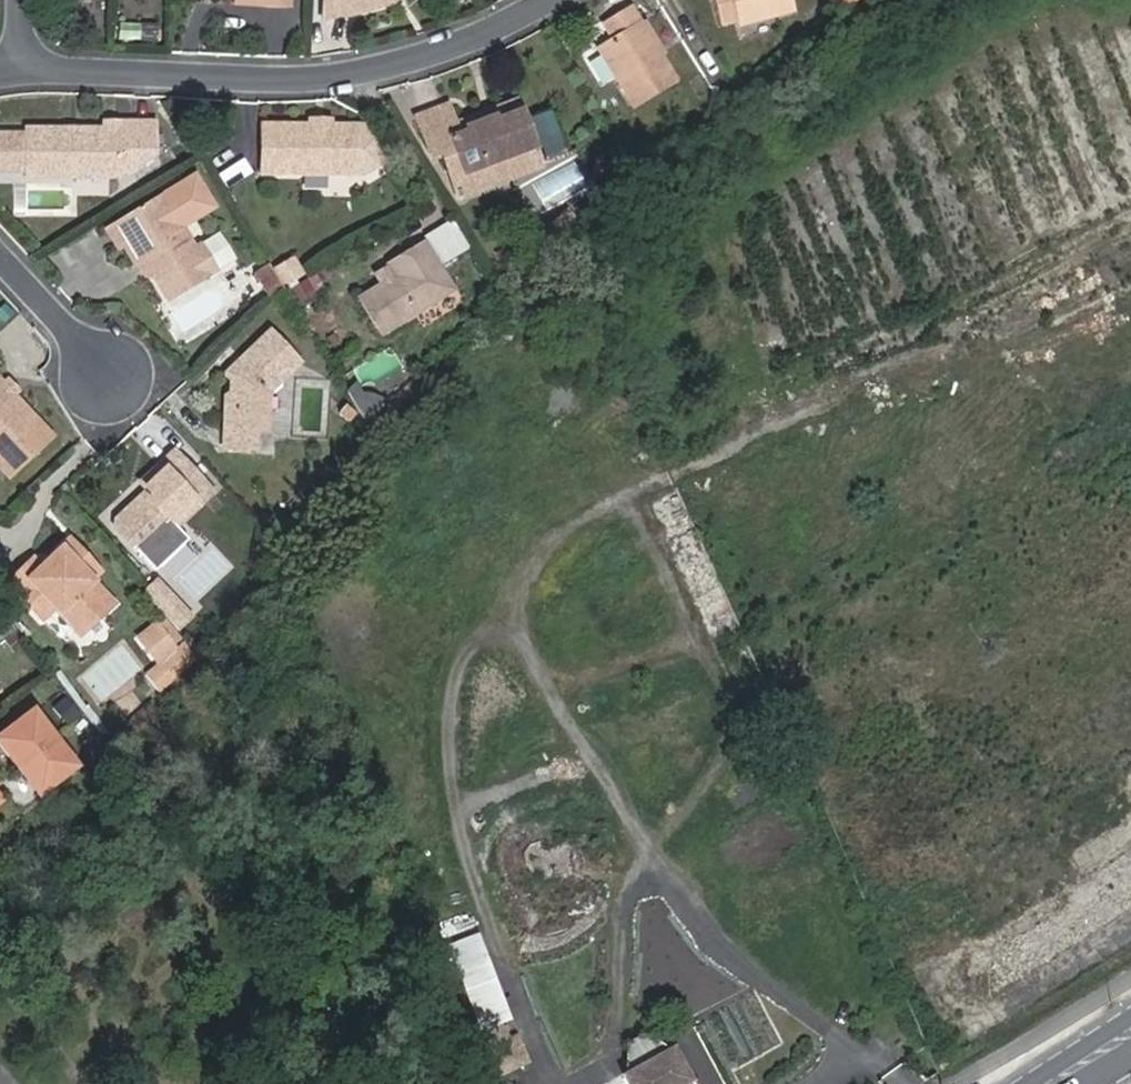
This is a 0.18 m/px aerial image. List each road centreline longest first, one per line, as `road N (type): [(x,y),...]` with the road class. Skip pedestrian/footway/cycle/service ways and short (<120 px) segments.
road 1 (residential): [(558,0),(451,52),(369,76),(257,81),(24,70)]
road 2 (residential): [(0,251),(115,377)]

